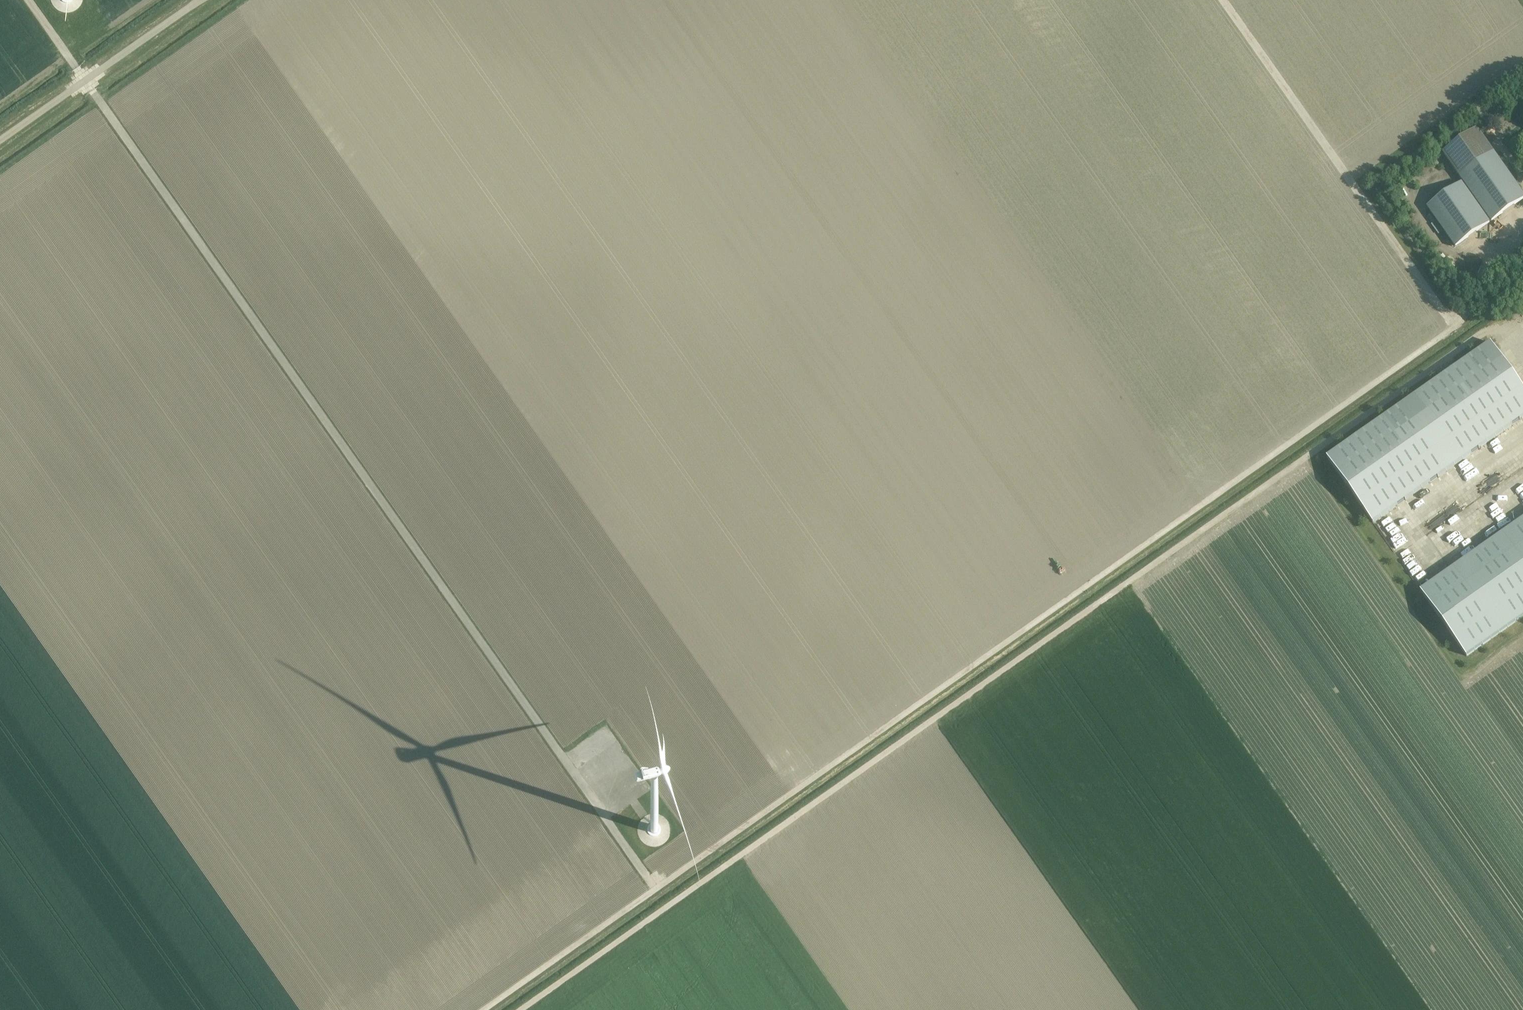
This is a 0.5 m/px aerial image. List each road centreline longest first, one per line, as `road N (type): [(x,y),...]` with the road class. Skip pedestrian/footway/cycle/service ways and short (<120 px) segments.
road 1 (residential): [(0,140),(199,0)]

